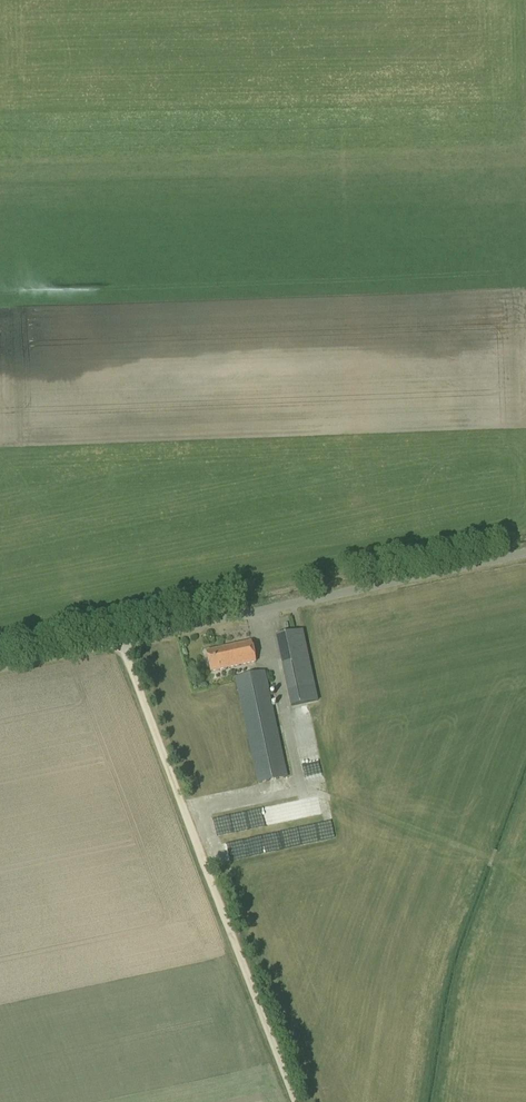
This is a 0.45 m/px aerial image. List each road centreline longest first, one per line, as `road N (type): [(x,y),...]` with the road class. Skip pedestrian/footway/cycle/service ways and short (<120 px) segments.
road 1 (unclassified): [(0,668),(525,552)]
road 2 (track): [(121,641),(298,1101)]

